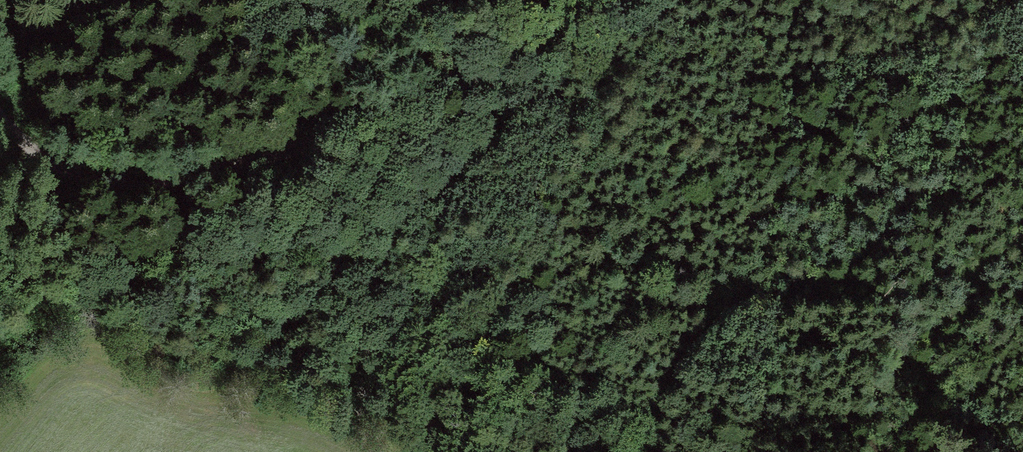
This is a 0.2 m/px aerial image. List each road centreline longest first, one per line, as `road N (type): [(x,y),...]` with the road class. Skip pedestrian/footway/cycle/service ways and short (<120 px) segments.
road 1 (track): [(600,0),(408,110),(191,175),(90,177),(0,114)]
road 2 (track): [(675,0),(538,101),(381,249),(247,360)]
road 3 (track): [(136,0),(70,29),(0,35)]

